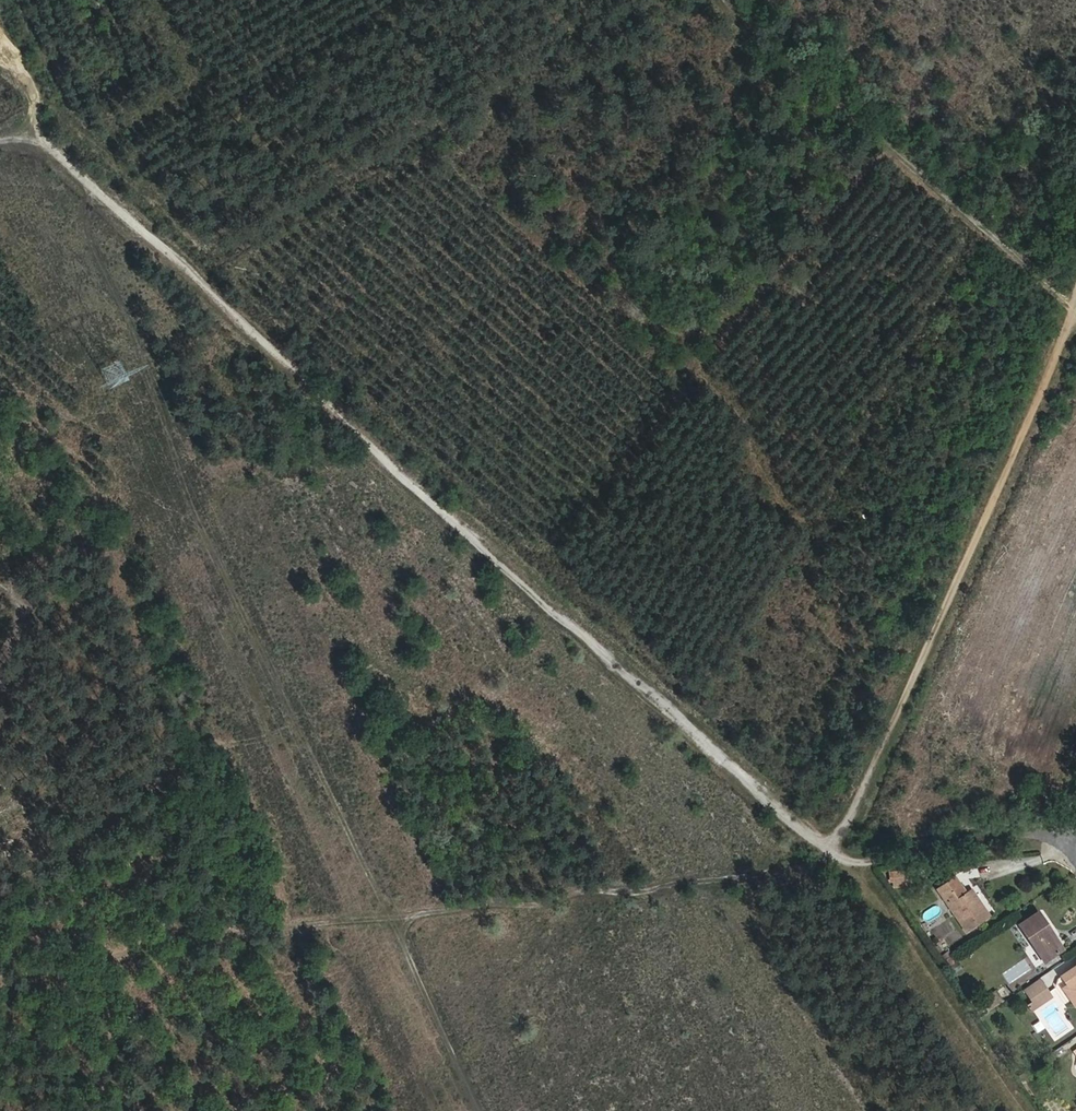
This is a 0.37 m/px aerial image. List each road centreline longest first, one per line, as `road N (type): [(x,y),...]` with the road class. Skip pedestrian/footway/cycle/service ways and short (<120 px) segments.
road 1 (track): [(1075,848),(877,865),(845,854),(49,149),(0,144)]
road 2 (track): [(845,854),(431,926),(269,937),(167,932),(0,980)]
road 3 (track): [(845,854),(1075,325)]
road 4 (track): [(1075,307),(736,0)]
road 5 (track): [(483,1110),(404,928)]

